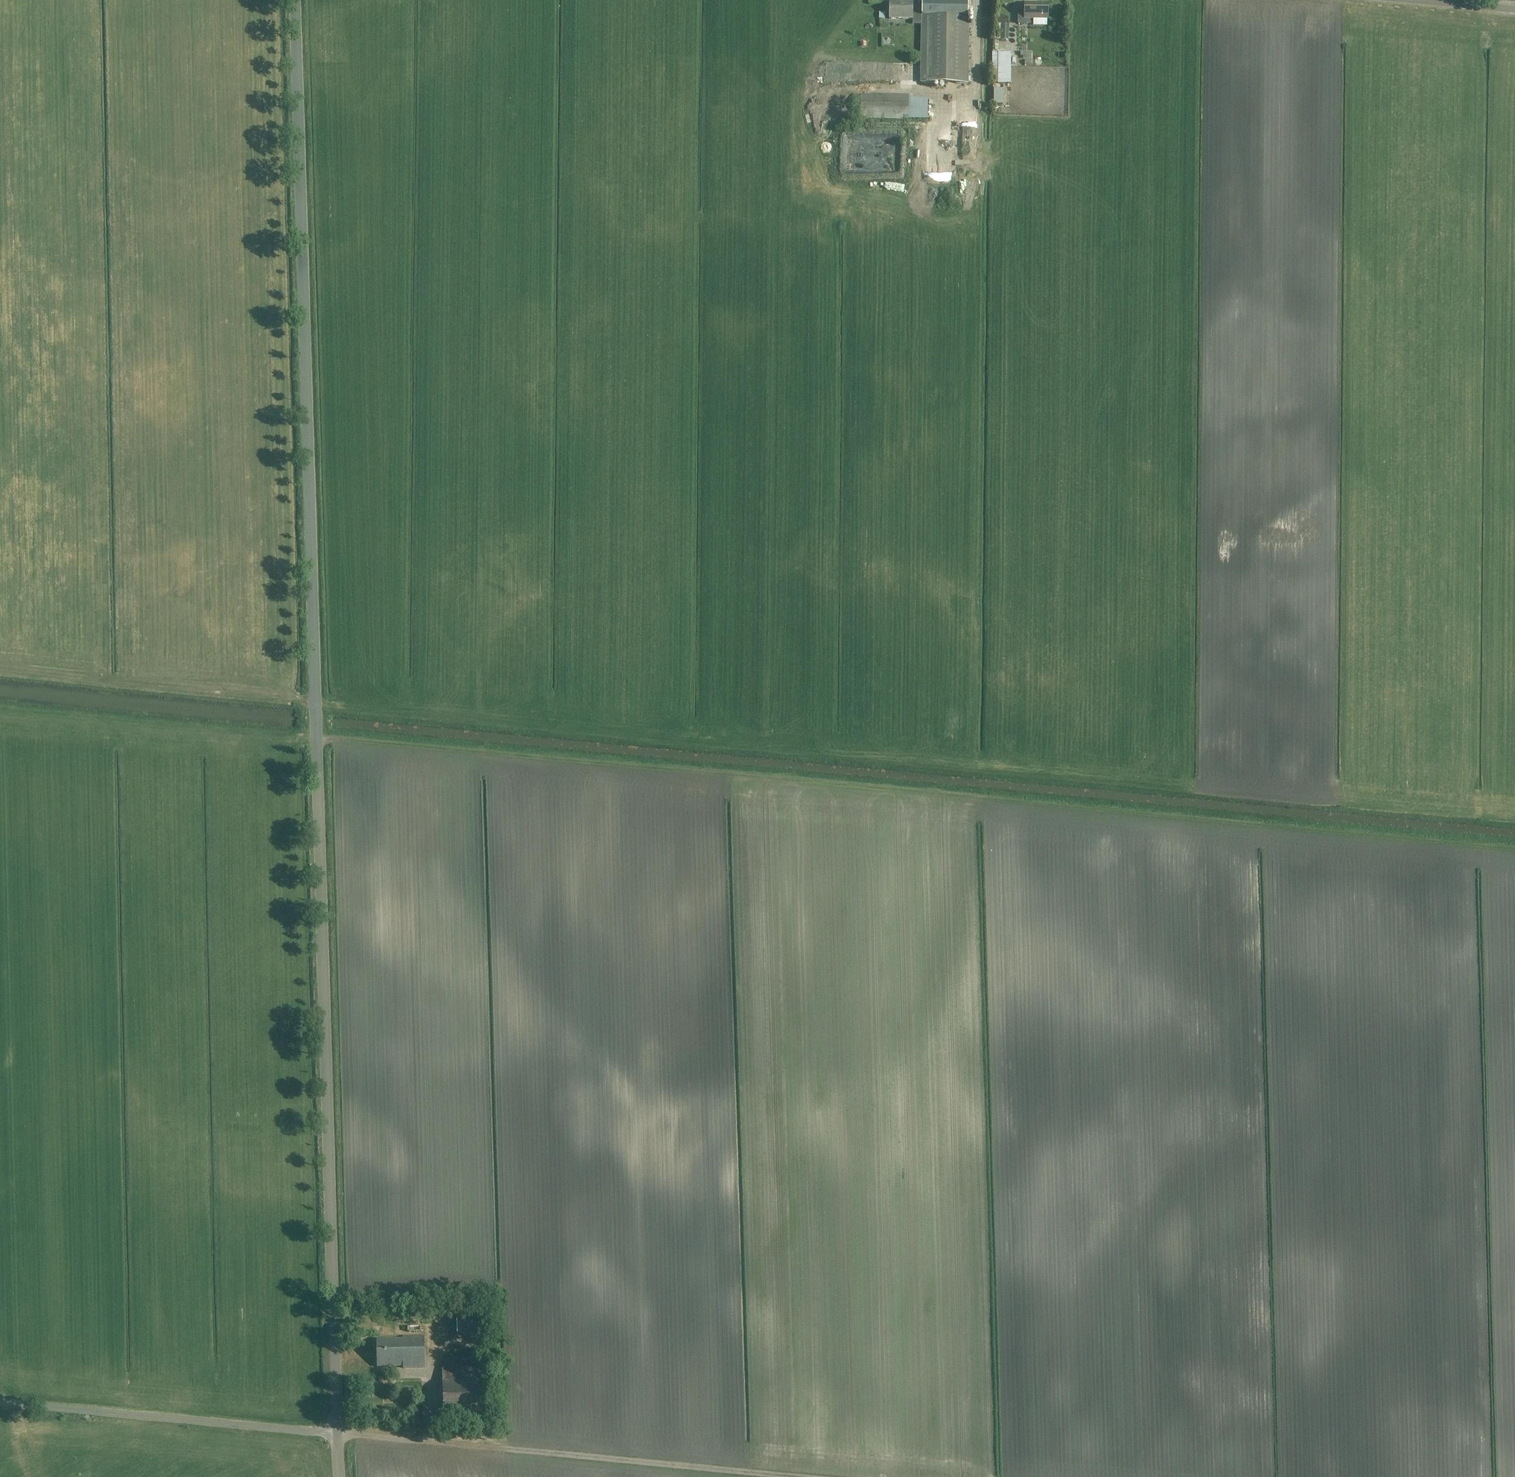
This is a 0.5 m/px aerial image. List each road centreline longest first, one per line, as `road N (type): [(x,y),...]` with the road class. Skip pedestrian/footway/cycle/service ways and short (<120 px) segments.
road 1 (unclassified): [(335,1433),(294,0)]
road 2 (track): [(789,1476),(431,1443)]
road 3 (unclassified): [(0,1403),(335,1433)]

